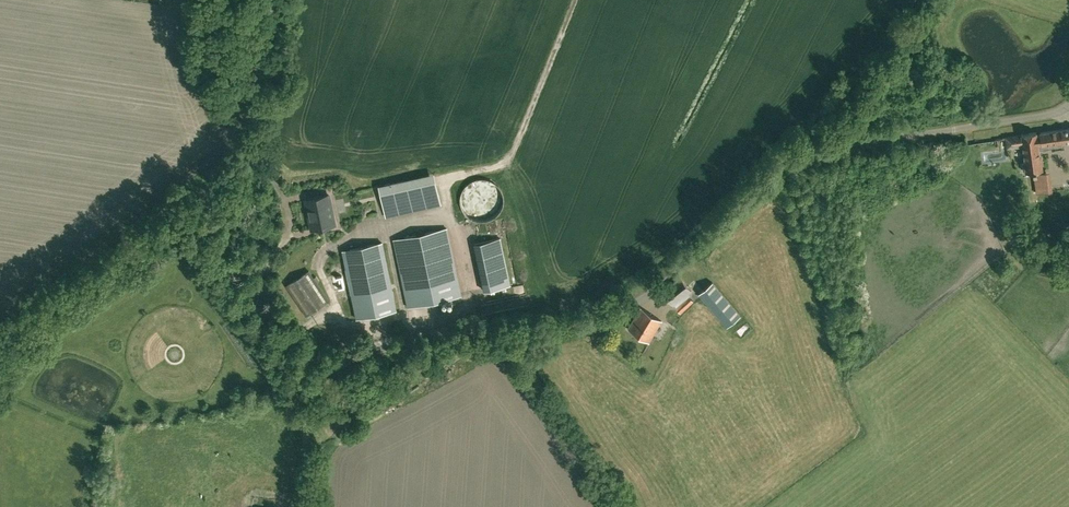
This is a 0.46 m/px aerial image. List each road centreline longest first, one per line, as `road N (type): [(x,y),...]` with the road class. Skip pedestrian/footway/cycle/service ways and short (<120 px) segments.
road 1 (unclassified): [(307,406),(316,389),(375,350),(463,335),(549,333),(604,320),(701,251),(773,173),(806,150),(1046,114),(1068,95)]
road 2 (unclassified): [(307,406),(290,341),(218,244),(212,218),(243,124),(269,0)]
road 3 (track): [(212,218),(183,222),(83,294),(41,328),(0,385)]

